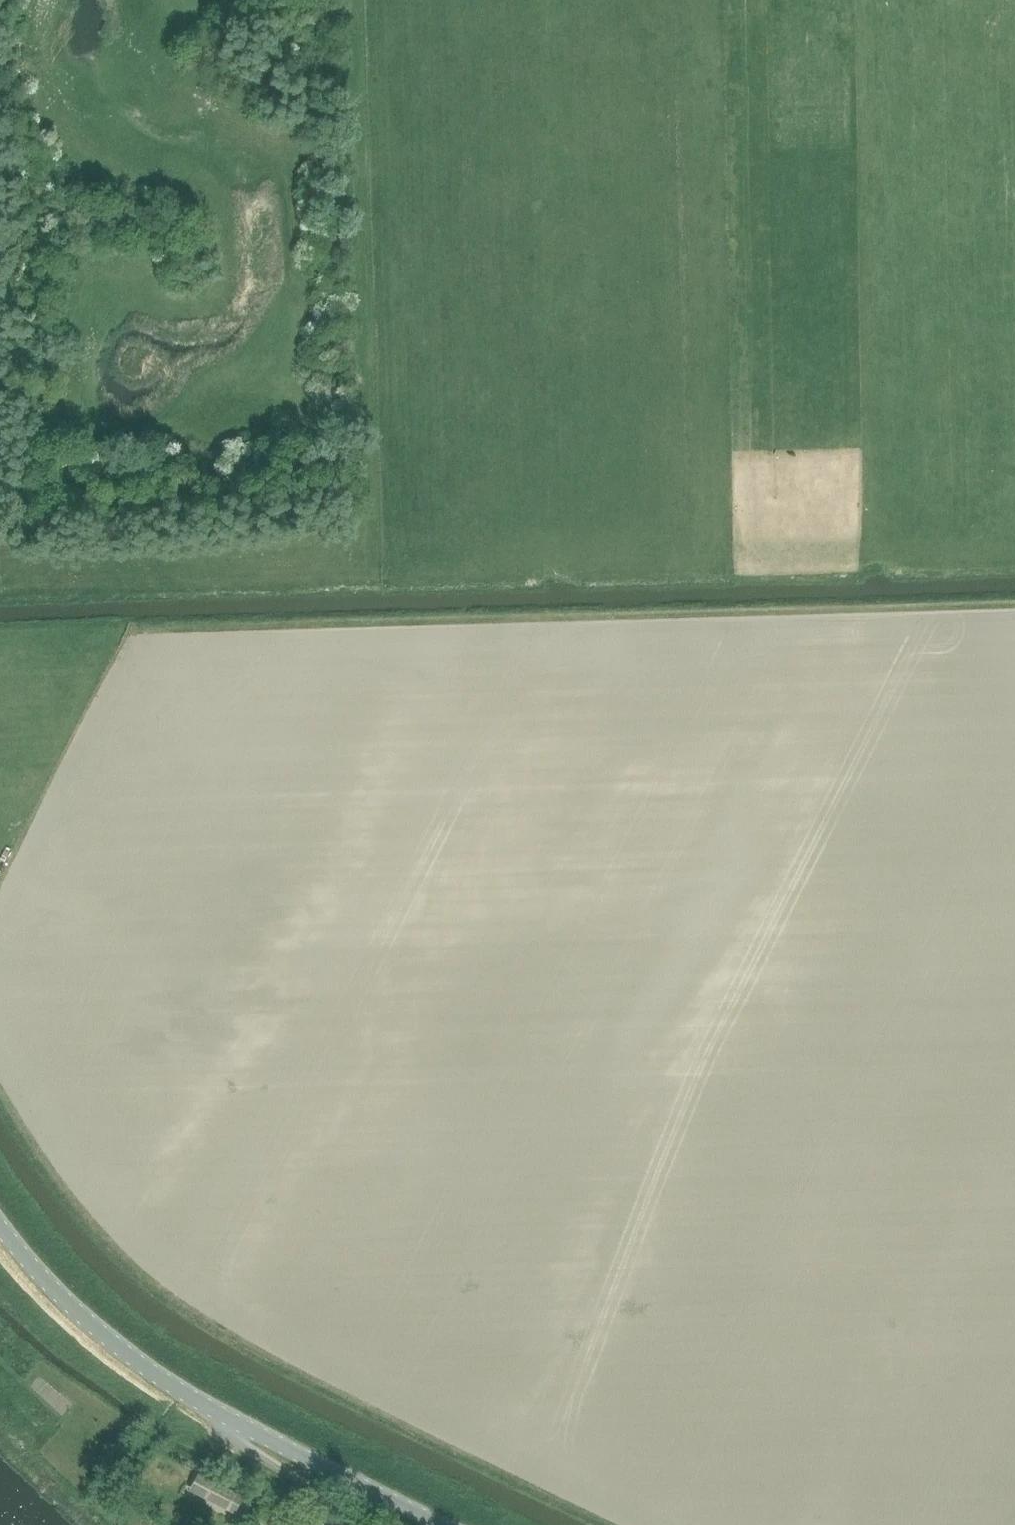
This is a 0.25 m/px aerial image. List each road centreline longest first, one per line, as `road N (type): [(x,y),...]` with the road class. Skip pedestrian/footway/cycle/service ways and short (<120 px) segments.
road 1 (tertiary): [(442,1524),(226,1417),(127,1356),(0,1225)]

